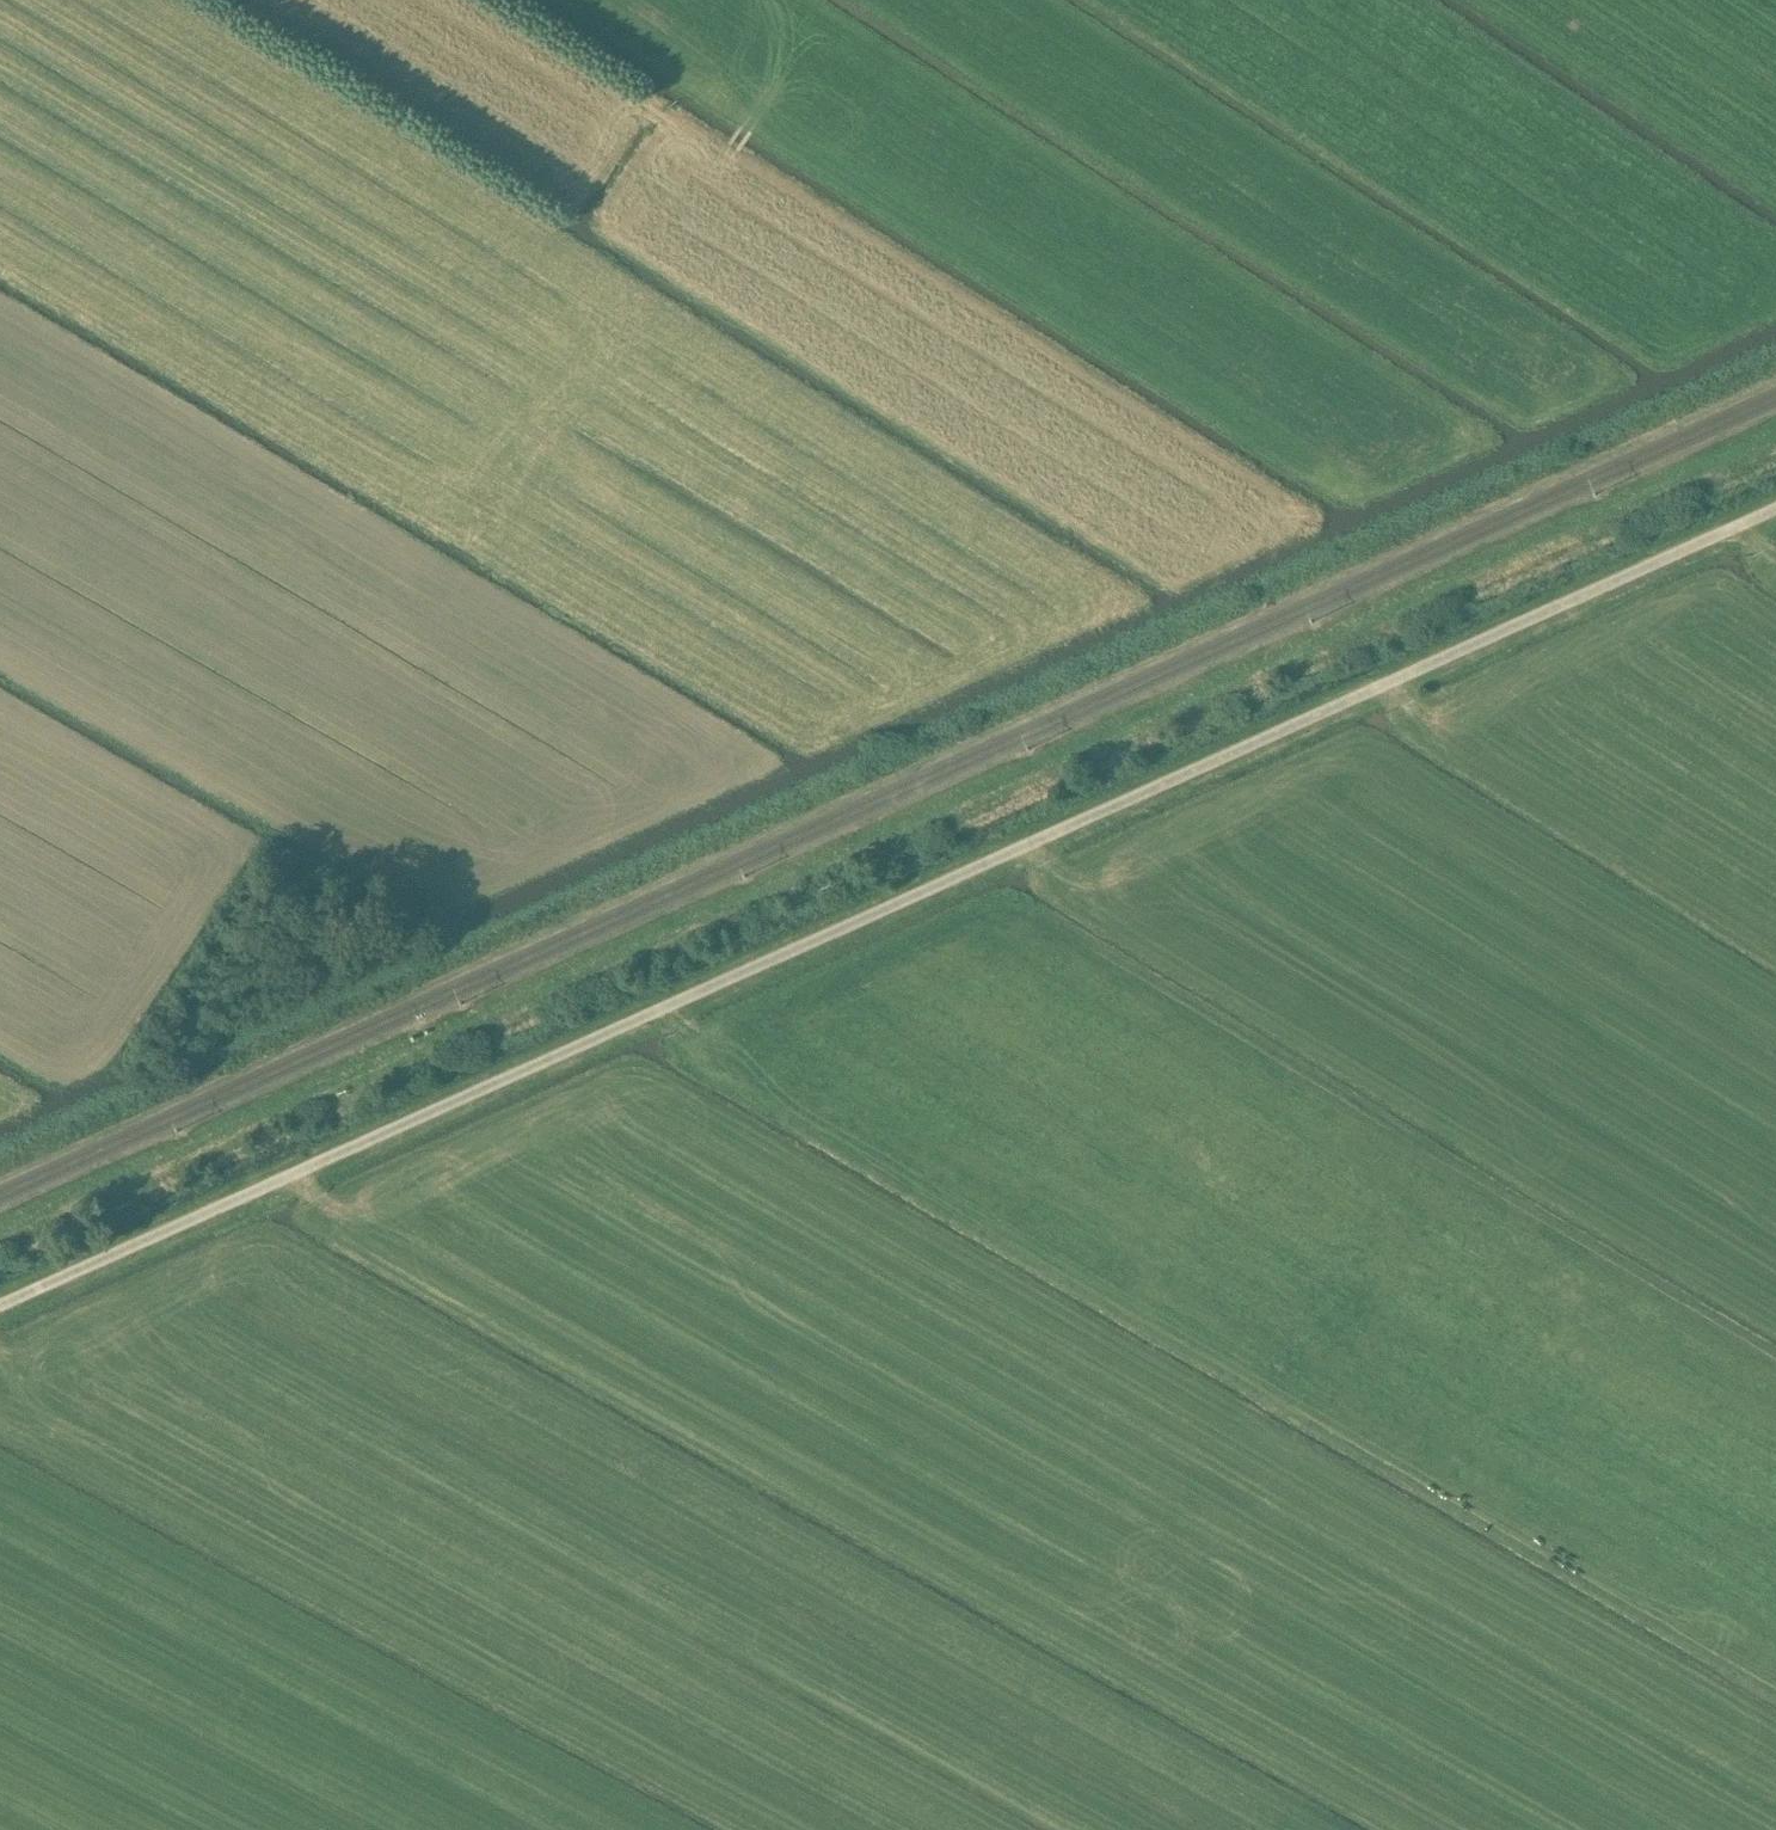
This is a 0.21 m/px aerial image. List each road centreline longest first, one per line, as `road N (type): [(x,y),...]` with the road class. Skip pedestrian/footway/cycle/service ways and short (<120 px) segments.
road 1 (track): [(0,1305),(1775,509)]

